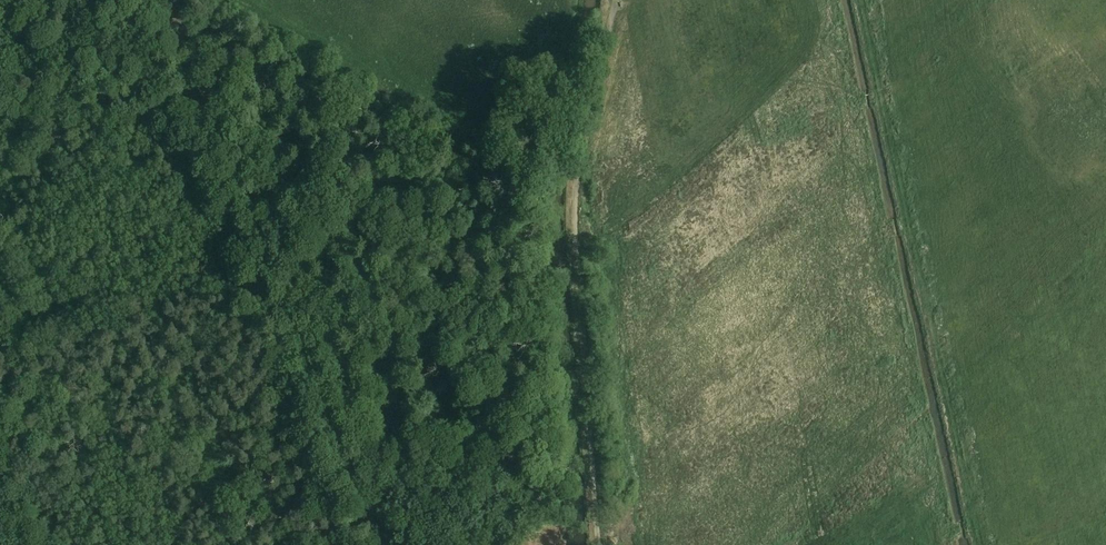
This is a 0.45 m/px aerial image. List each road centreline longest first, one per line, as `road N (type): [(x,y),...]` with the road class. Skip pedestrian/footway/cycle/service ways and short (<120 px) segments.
road 1 (unclassified): [(384,544),(176,0)]
road 2 (unclassified): [(595,544),(575,210),(616,2)]

